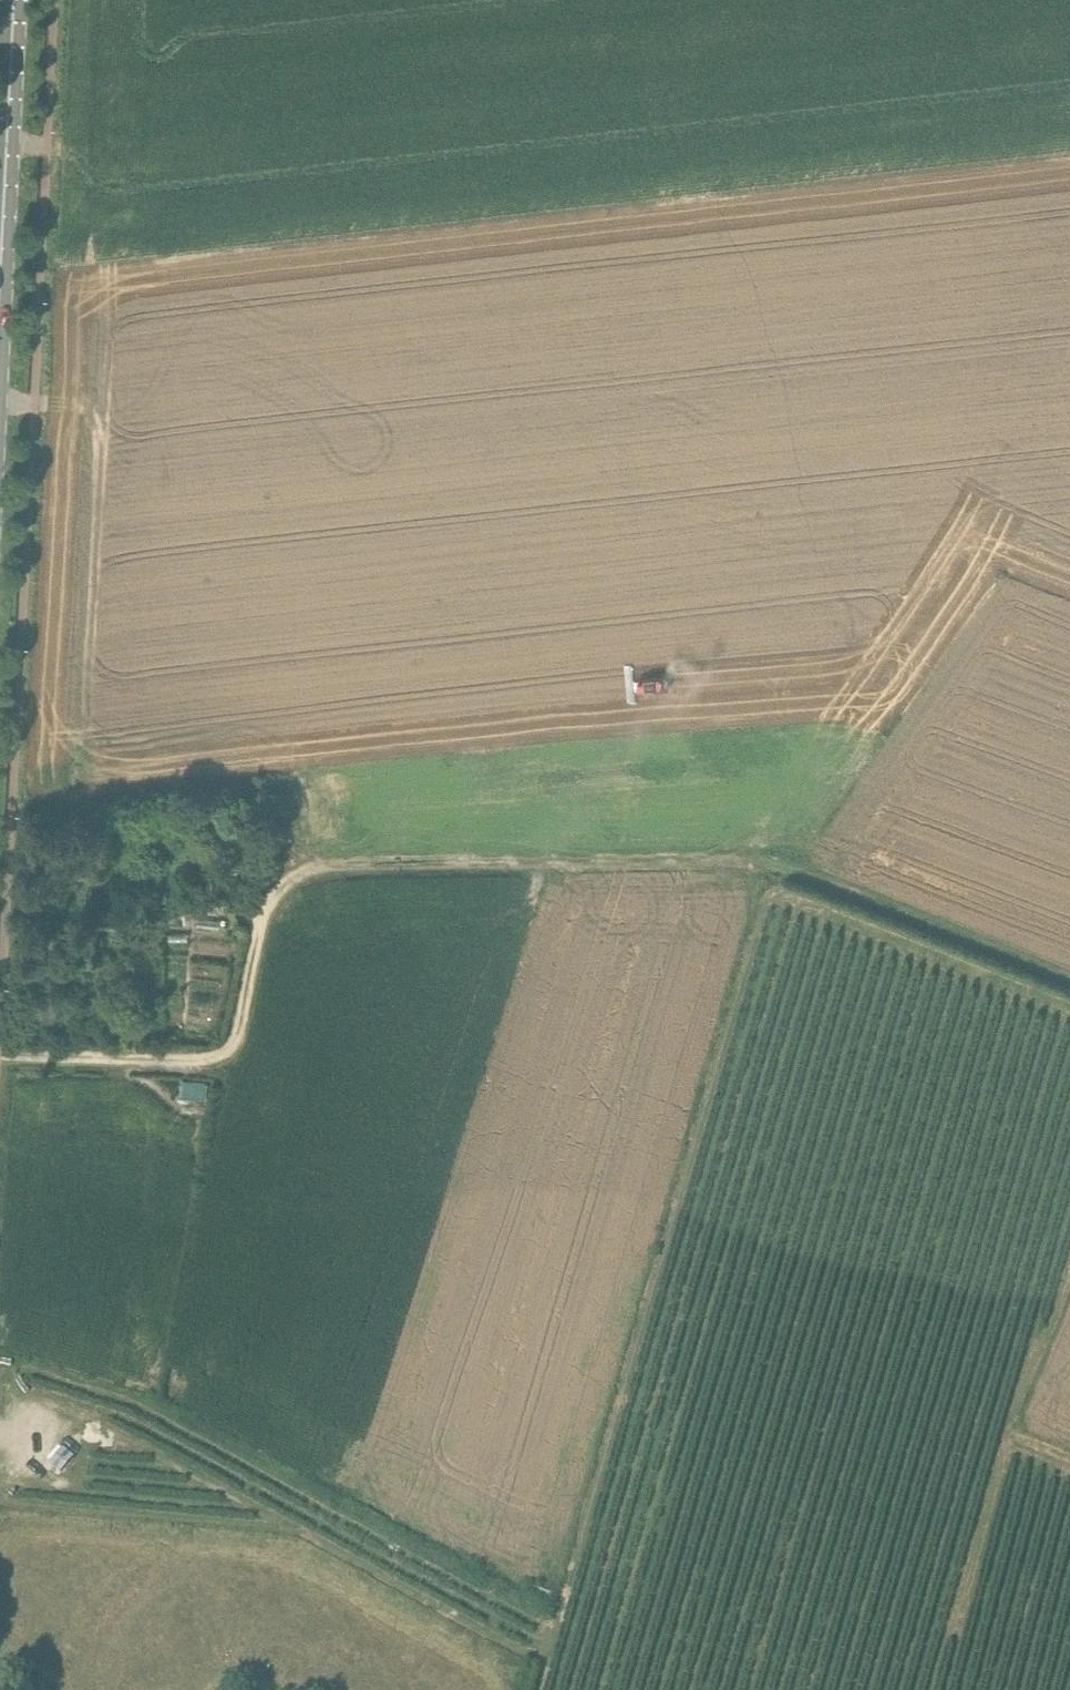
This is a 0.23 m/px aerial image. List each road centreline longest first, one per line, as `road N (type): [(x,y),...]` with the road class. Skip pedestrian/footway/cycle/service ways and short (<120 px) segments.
road 1 (track): [(736,862),(312,871),(283,885),(262,912),(239,1033),(224,1052),(204,1060),(0,1055)]
road 2 (secondary): [(0,292),(16,0)]

